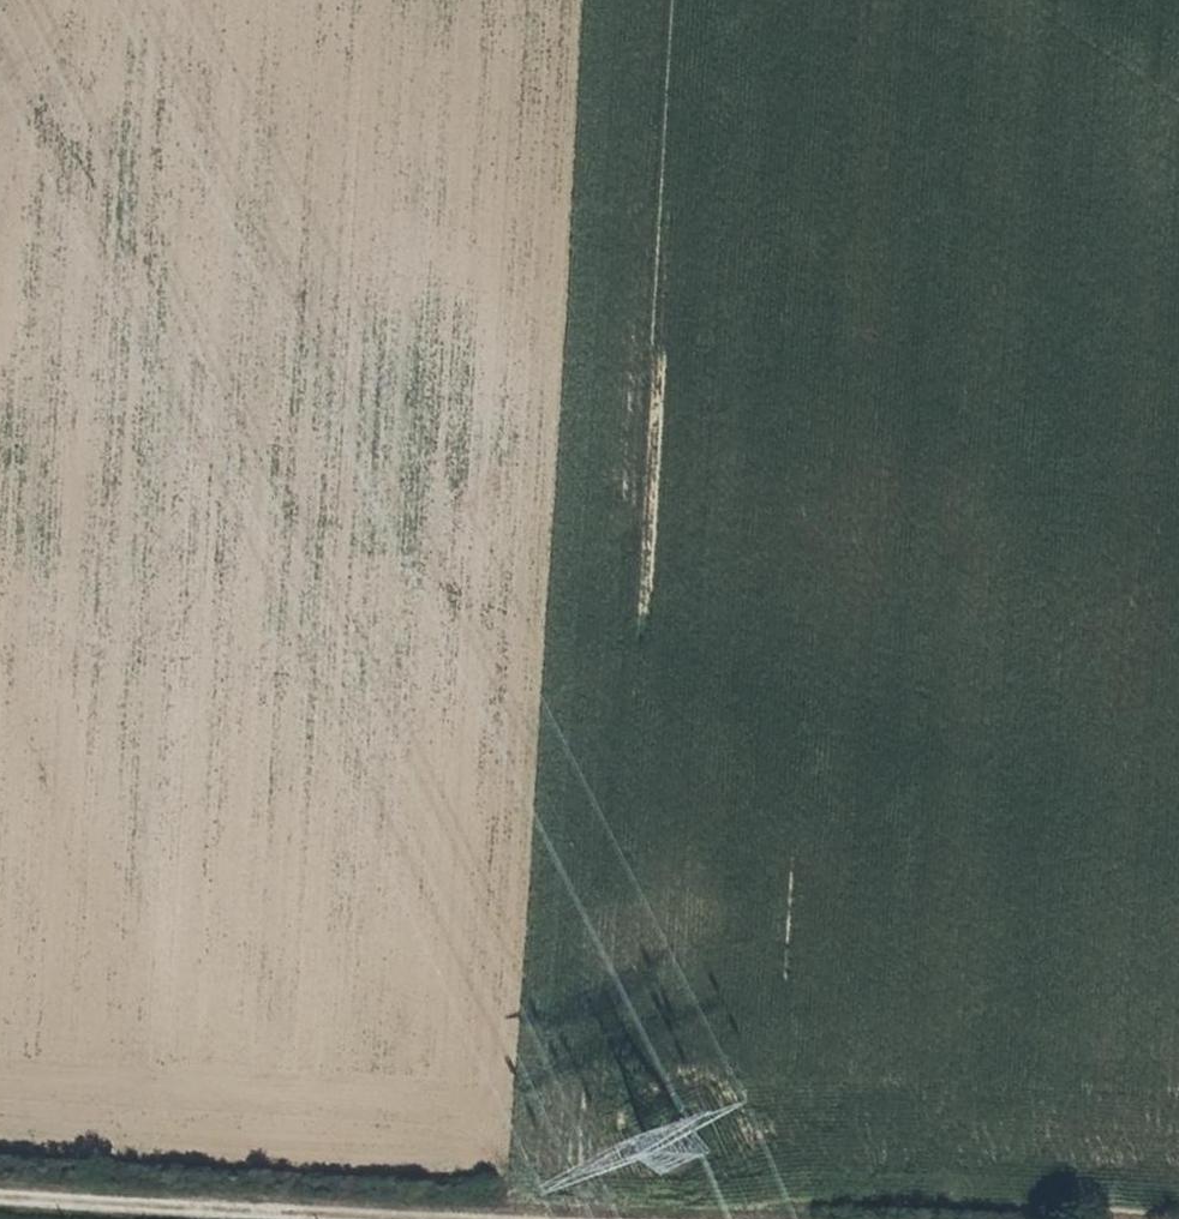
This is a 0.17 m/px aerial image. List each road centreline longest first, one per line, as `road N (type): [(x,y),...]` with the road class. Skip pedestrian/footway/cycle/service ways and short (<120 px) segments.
road 1 (track): [(0,1205),(254,1218)]

